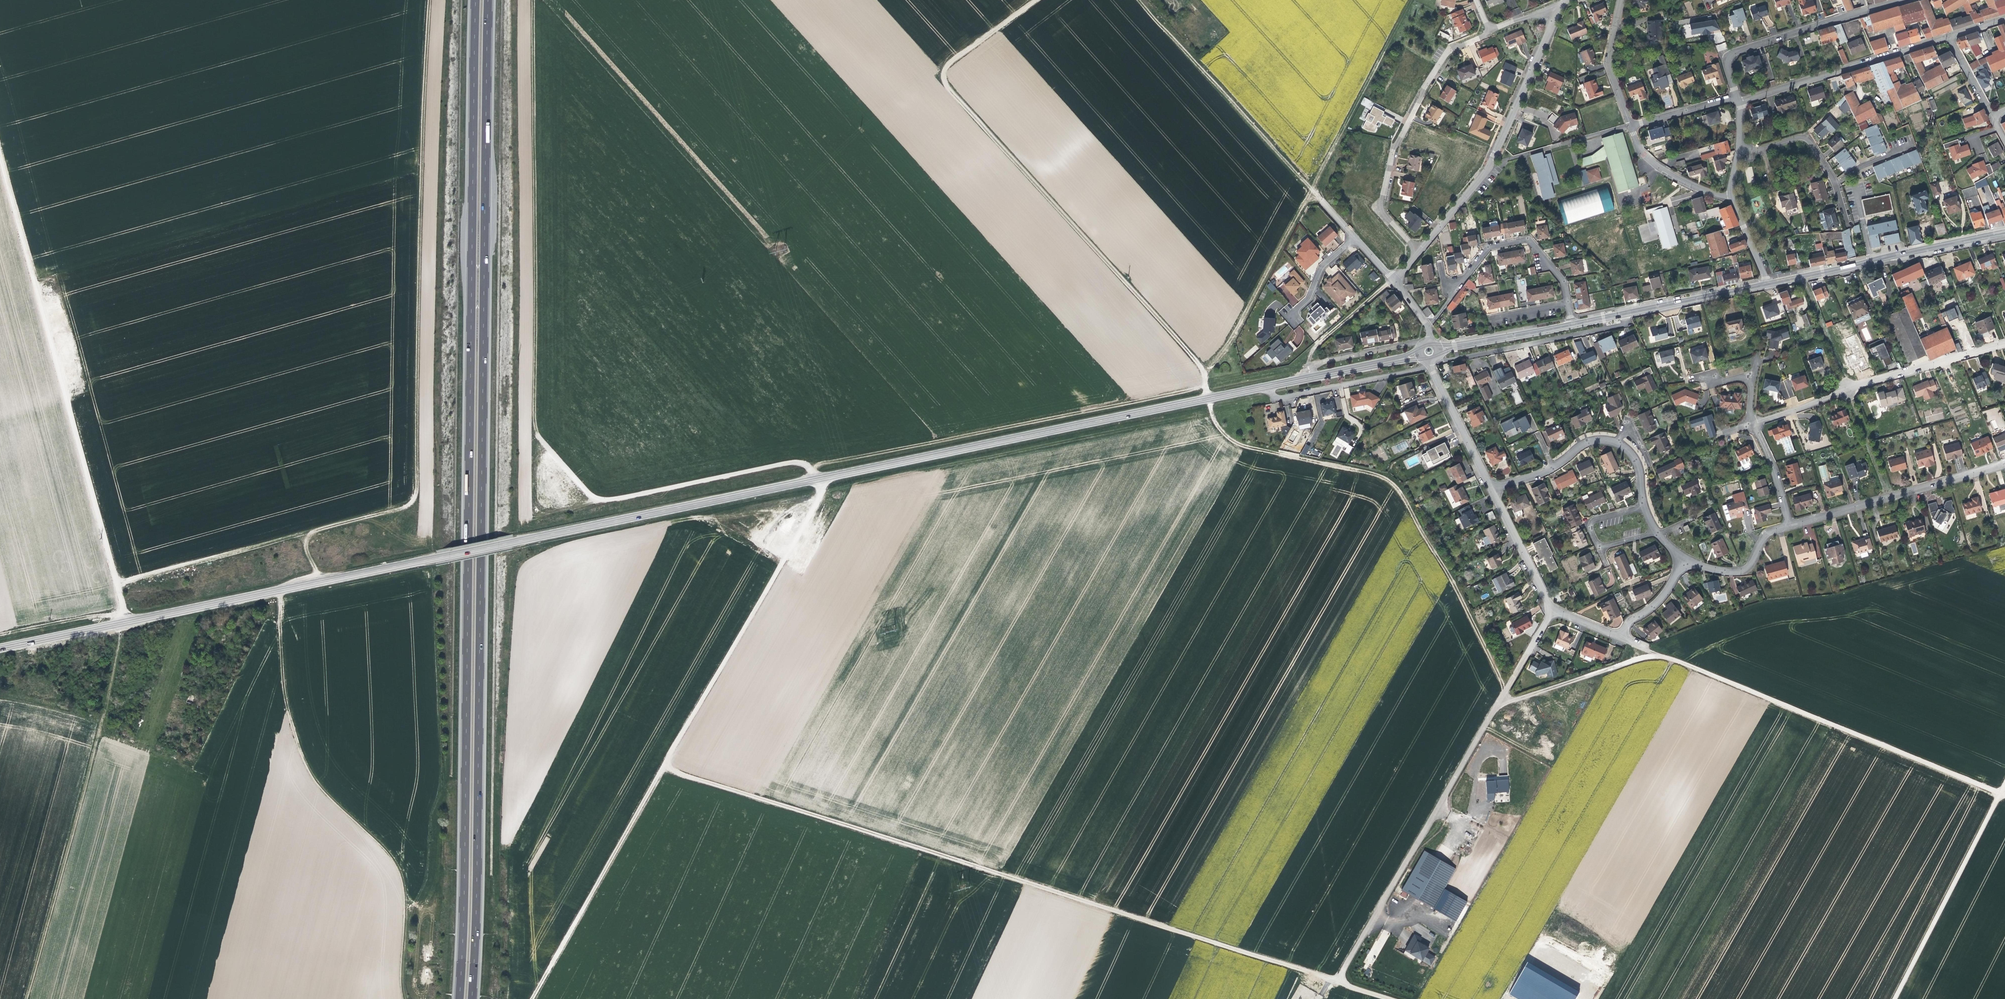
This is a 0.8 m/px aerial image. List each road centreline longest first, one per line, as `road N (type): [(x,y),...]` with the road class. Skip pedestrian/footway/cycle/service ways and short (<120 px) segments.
road 1 (motorway): [(476,0),(465,842),(454,998)]
road 2 (motorway): [(468,998),(478,843),(488,0)]
road 3 (track): [(1505,688),(1389,480),(1236,444),(1216,429),(1199,363),(949,89),(947,67),(1034,0)]
road 4 (primary): [(0,648),(820,479)]
road 5 (track): [(404,998),(403,869),(307,770),(280,675),(273,607),(193,768),(69,710),(0,695)]
road 6 (track): [(118,585),(399,506),(415,493),(430,0)]
road 7 (track): [(1391,998),(664,765)]
road 8 (track): [(811,469),(1307,365)]
road 9 (primary): [(820,479),(1267,385)]
road 10 (track): [(534,0),(537,435)]
road 11 (track): [(1199,363),(1237,321),(1411,0)]
road 12 (track): [(124,622),(26,998)]
road 13 (track): [(2004,794),(1644,648)]
road 14 (unclassified): [(1318,998),(1508,682)]
road 15 (unclassified): [(664,765),(818,501),(820,479)]
road 16 (unclassified): [(820,479),(808,465),(784,464),(597,499),(537,435)]
road 17 (residential): [(1419,250),(1489,168),(1561,5)]
road 18 (residential): [(1489,30),(1449,50),(1393,148),(1380,211),(1419,250)]
road 19 (track): [(1323,202),(1141,0)]
road 20 (track): [(532,998),(664,765)]
road 21 (residential): [(2004,344),(1754,424)]
road 22 (primary): [(1767,284),(2004,233)]
road 23 (track): [(1895,998),(2004,785)]
road 24 (residential): [(1902,0),(1735,52),(1727,62),(1737,96)]
road 25 (residential): [(1790,524),(2004,464)]
road 26 (residential): [(1568,306),(1562,282),(1529,240),(1485,249),(1428,328)]
road 27 (residential): [(1739,102),(1948,38)]
road 28 (residential): [(1491,490),(1548,471),(1586,443),(1608,440),(1636,461),(1644,508)]
road 29 (residential): [(1435,360),(1617,325),(1622,314)]
road 30 (residential): [(1267,385),(1274,399),(1422,368),(1423,361)]
road 31 (track): [(1501,696),(1514,700),(1665,656)]
road 32 (primary): [(1622,314),(1767,284)]
road 33 (track): [(1489,168),(1631,127)]
road 34 (residential): [(1762,150),(1808,139),(1834,180),(1847,225)]
road 35 (residential): [(1428,362),(1491,490)]
road 36 (track): [(1392,279),(1313,348),(1302,378)]
road 37 (residential): [(1491,490),(1552,611)]
road 38 (primary): [(1439,348),(1572,325)]
road 39 (residential): [(1678,562),(1742,571),(1767,534),(1790,524)]
road 40 (residential): [(1621,0),(1607,63),(1631,127)]
road 41 (track): [(0,155),(35,282)]
road 42 (residential): [(1631,127),(1641,152),(1665,170),(1730,196)]

